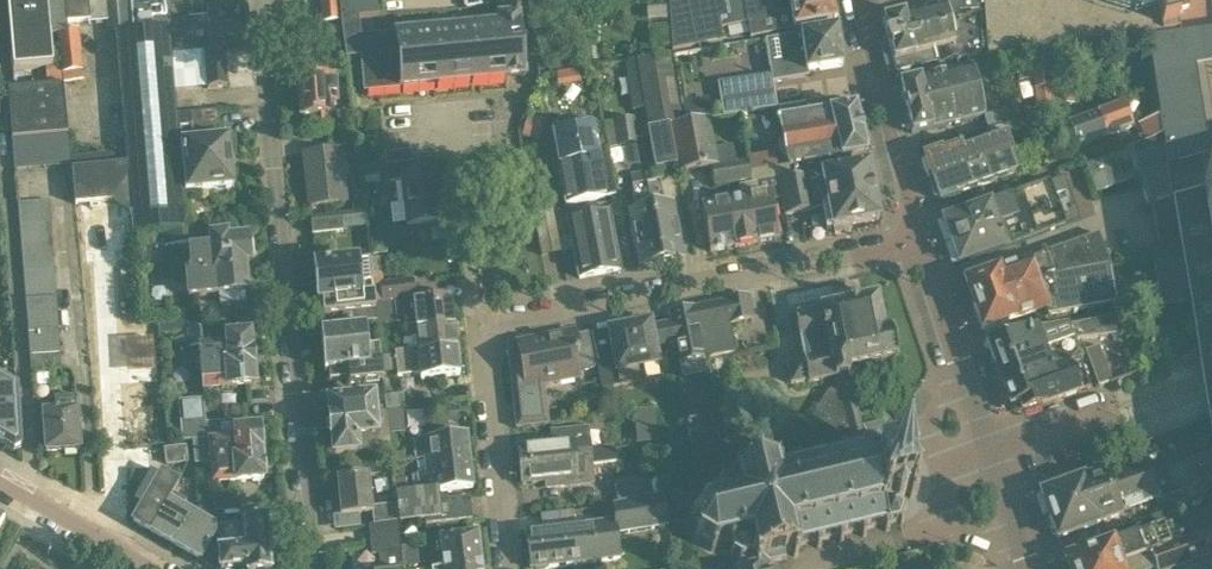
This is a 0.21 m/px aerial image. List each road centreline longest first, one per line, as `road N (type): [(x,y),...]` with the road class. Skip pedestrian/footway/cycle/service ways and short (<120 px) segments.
road 1 (residential): [(258,0),(313,568)]
road 2 (residential): [(918,240),(499,317),(483,341)]
road 3 (residential): [(860,0),(918,240)]
road 4 (residential): [(990,459),(918,240)]
road 5 (residential): [(483,341),(505,568)]
road 6 (residential): [(483,341),(451,120)]
road 7 (residential): [(159,568),(0,478)]
road 8 (residential): [(990,459),(1120,413)]

